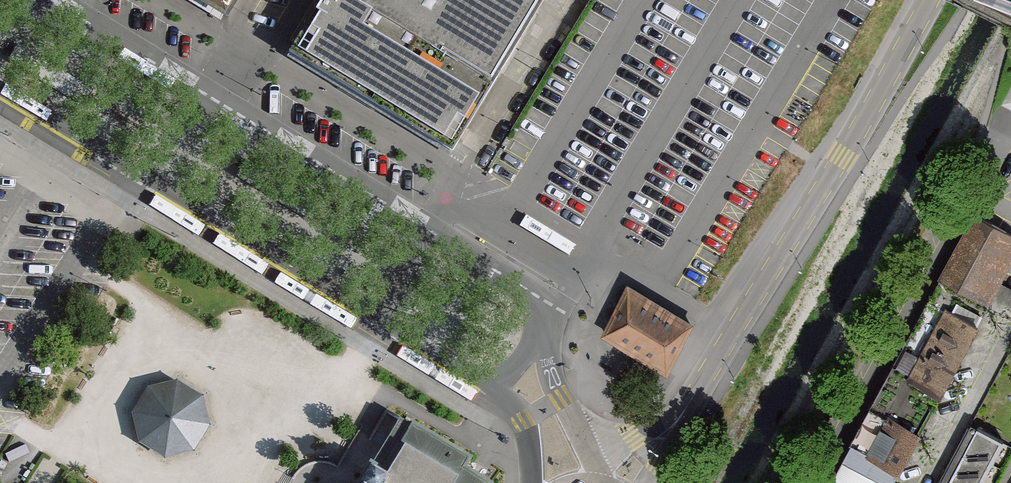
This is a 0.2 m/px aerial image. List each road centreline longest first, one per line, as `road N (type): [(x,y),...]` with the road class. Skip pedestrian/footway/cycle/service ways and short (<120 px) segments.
road 1 (residential): [(426,229),(49,0)]
road 2 (residential): [(0,89),(377,317)]
road 3 (unclassified): [(930,0),(706,377)]
road 4 (residential): [(816,482),(997,150),(1008,142)]
road 5 (residential): [(547,311),(426,229)]
road 6 (unclassified): [(706,377),(672,412),(592,455)]
road 7 (residential): [(377,317),(488,385)]

